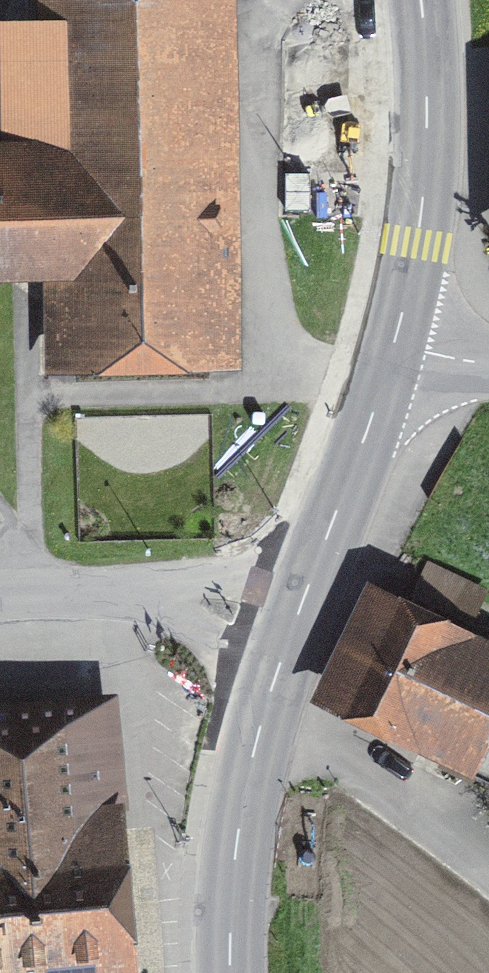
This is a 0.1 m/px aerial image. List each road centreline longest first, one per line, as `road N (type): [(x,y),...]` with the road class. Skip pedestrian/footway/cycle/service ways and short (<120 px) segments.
road 1 (secondary): [(395,345),(417,236),(426,123),(418,0)]
road 2 (secondary): [(229,972),(243,799),(286,644)]
road 3 (secondary): [(286,644),(395,345)]
road 4 (unclassified): [(0,599),(46,594),(149,604),(286,644)]

